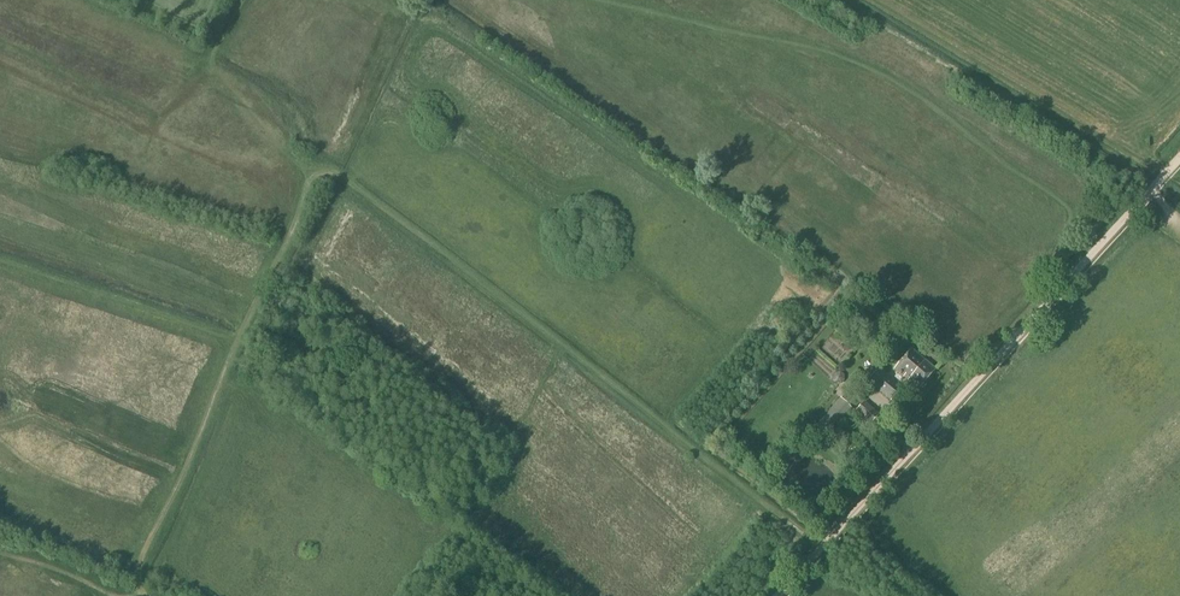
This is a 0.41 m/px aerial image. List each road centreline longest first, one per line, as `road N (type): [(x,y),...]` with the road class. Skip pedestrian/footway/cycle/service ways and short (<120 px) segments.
road 1 (track): [(823,547),(342,177),(317,178)]
road 2 (unclassified): [(778,595),(1179,158)]
road 3 (track): [(241,339),(142,558),(144,595)]
road 4 (track): [(317,178),(241,339)]

